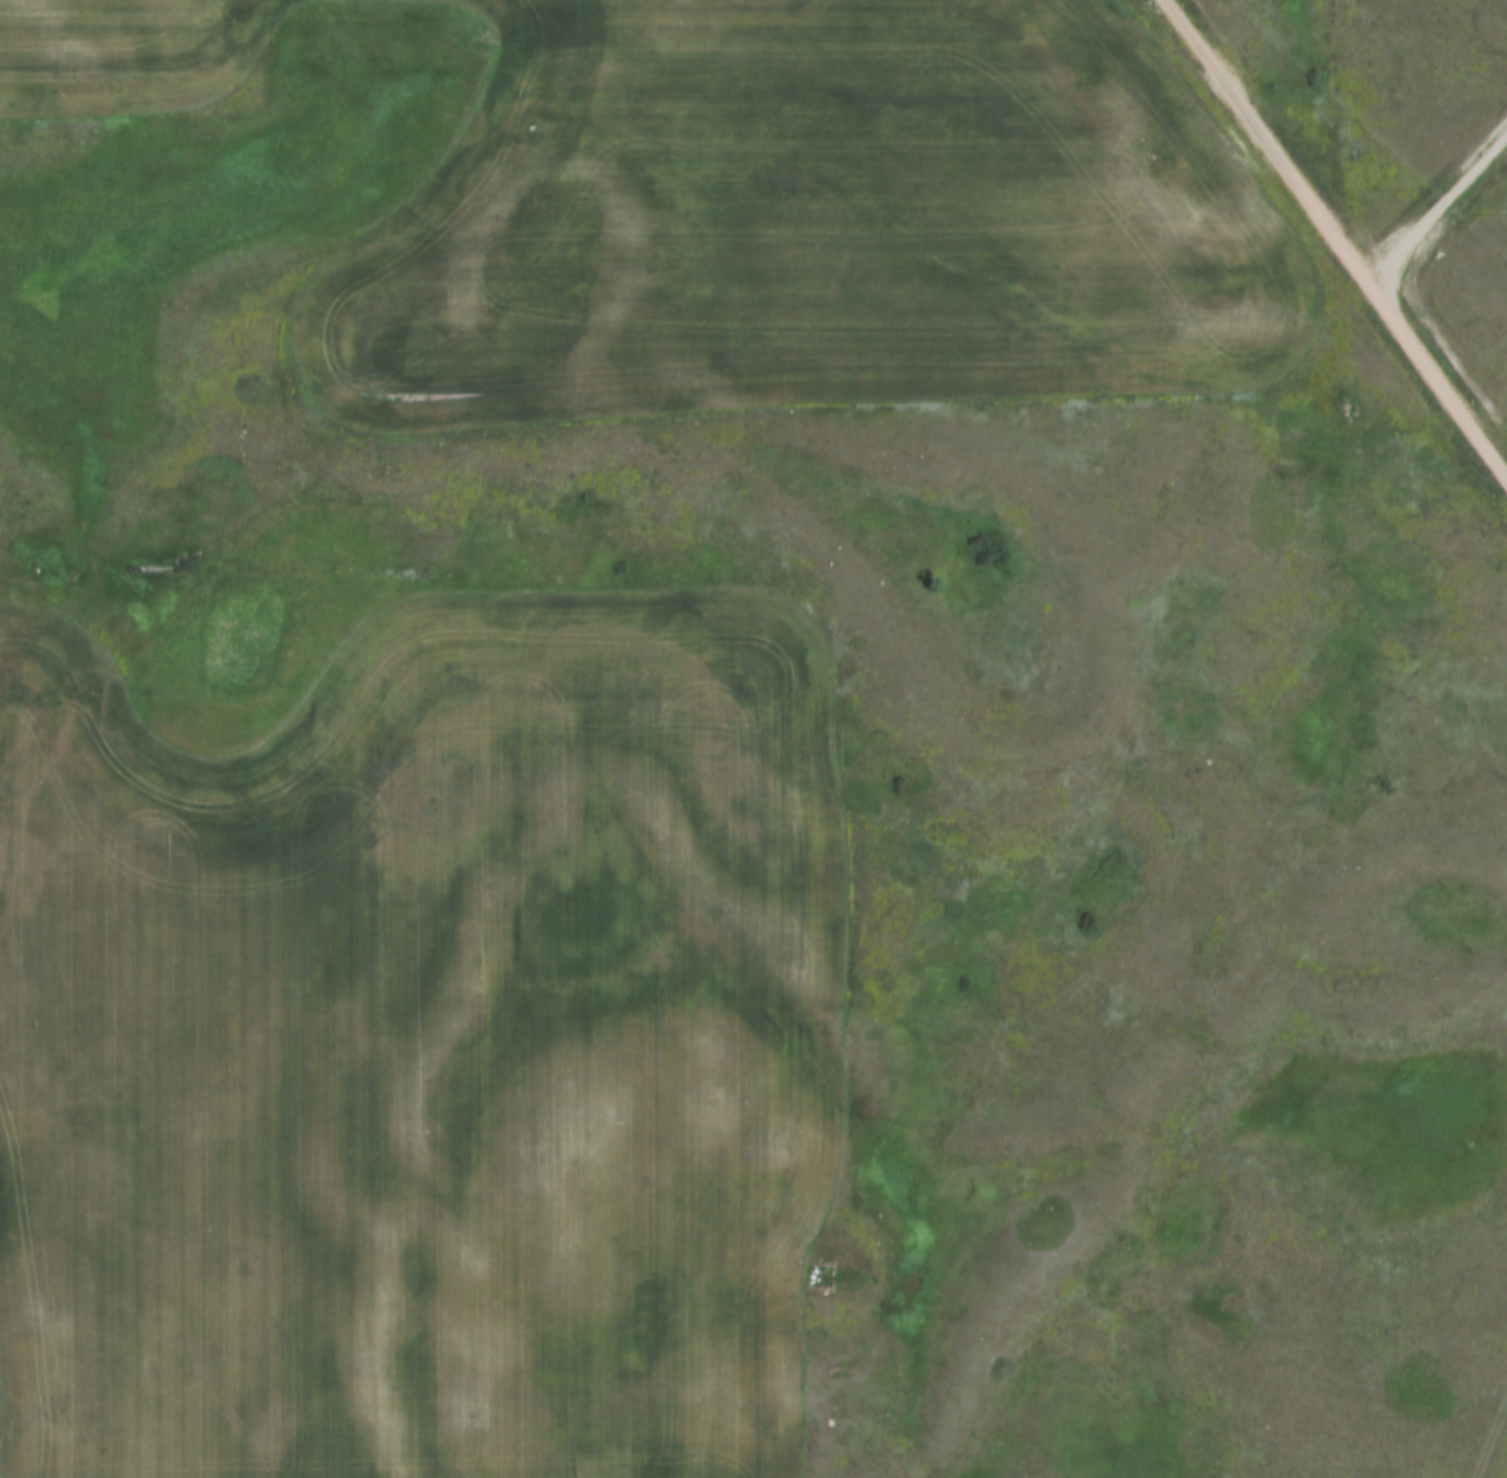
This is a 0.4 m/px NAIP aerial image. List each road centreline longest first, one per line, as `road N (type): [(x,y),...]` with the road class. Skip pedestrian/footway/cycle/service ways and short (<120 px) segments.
road 1 (track): [(1506,566),(1450,463),(1353,334),(1337,297),(1344,152),(1332,0)]

